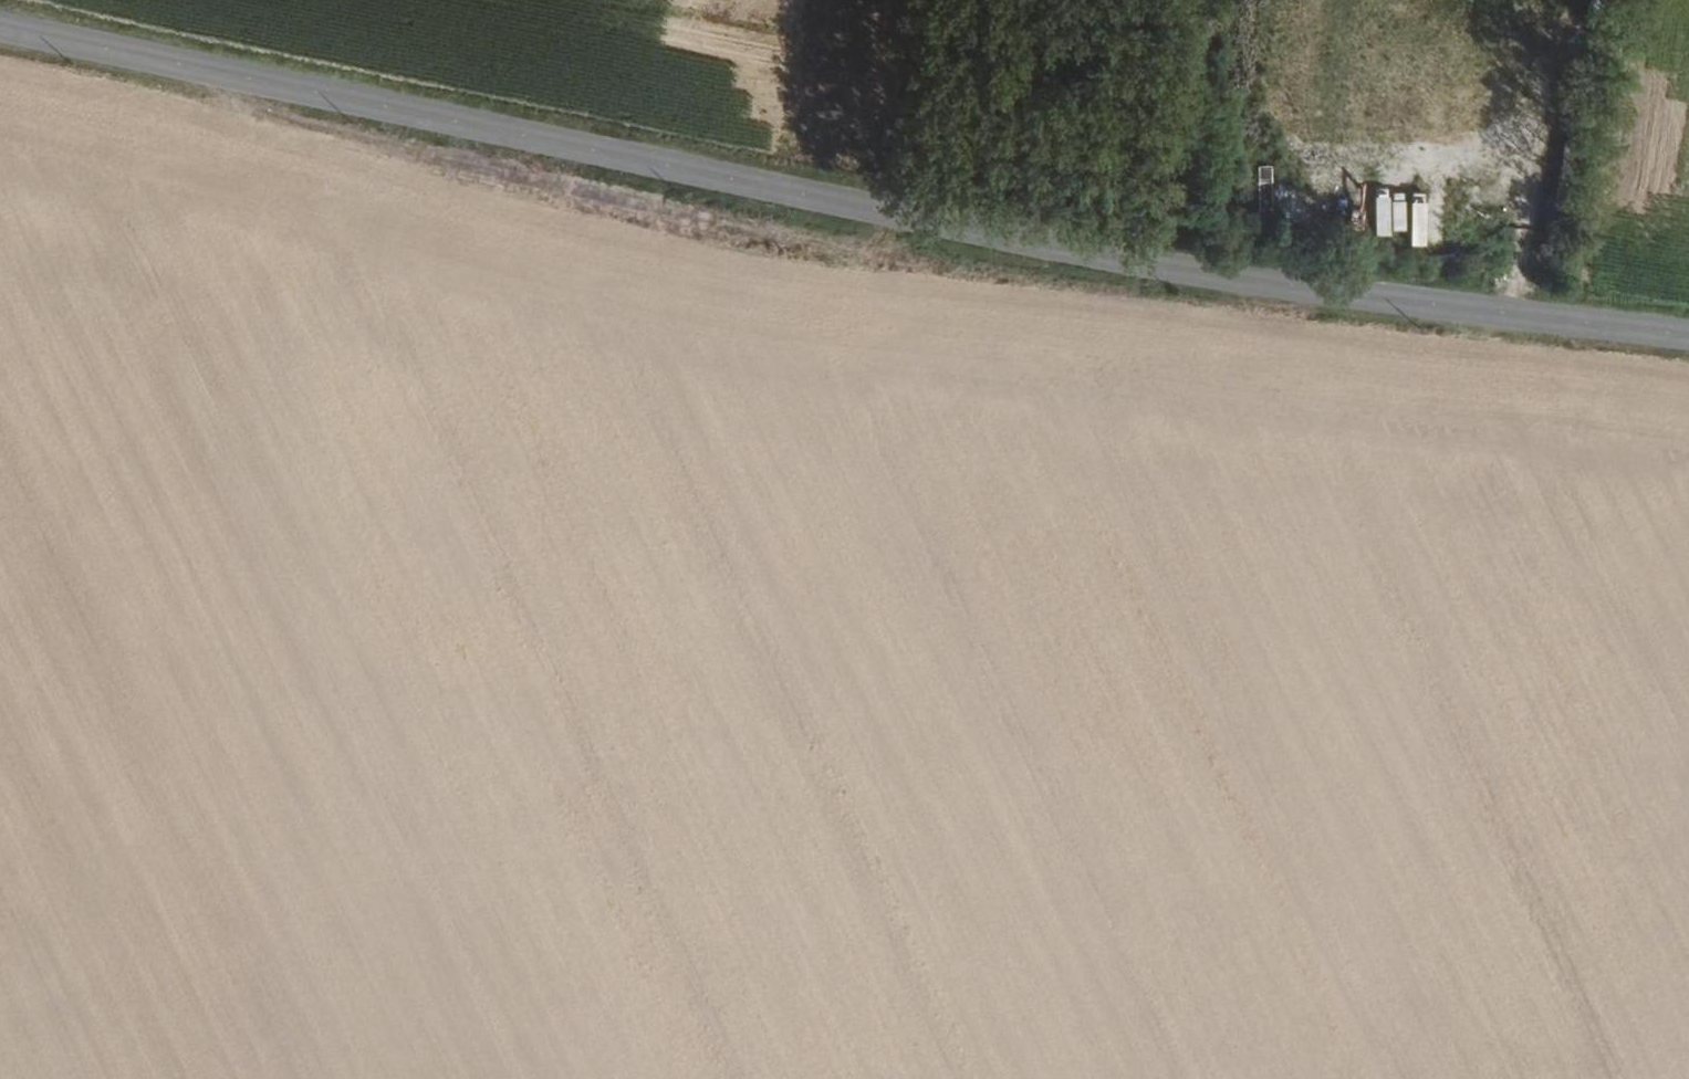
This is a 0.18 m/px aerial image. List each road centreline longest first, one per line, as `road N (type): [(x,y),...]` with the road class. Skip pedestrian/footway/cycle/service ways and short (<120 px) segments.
road 1 (tertiary): [(1688,339),(1159,270),(0,28)]

